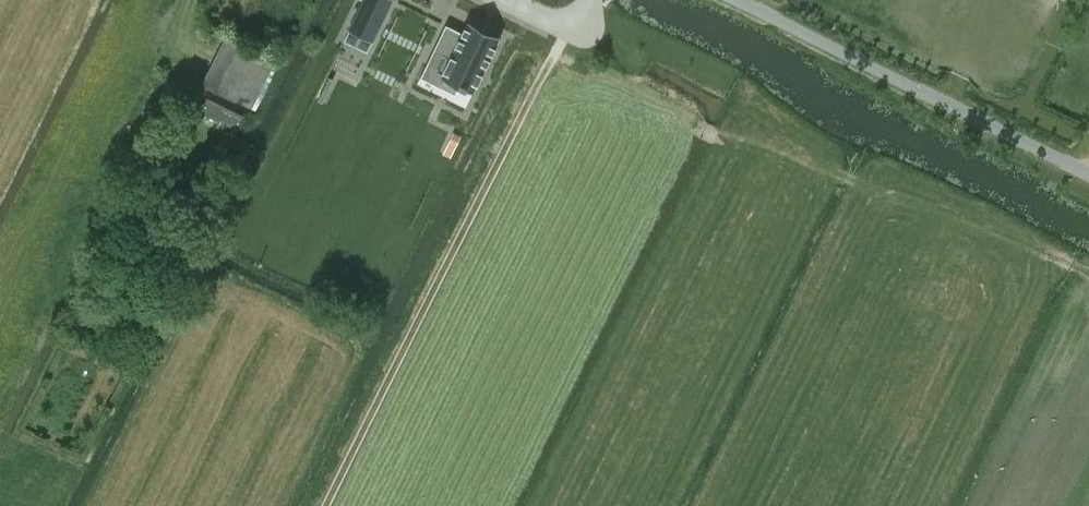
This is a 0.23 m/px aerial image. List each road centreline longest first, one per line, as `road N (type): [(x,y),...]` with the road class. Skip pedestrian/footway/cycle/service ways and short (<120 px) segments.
road 1 (track): [(329,505),(573,38)]
road 2 (unclassified): [(1088,175),(731,0)]
road 3 (track): [(704,94),(573,38)]

